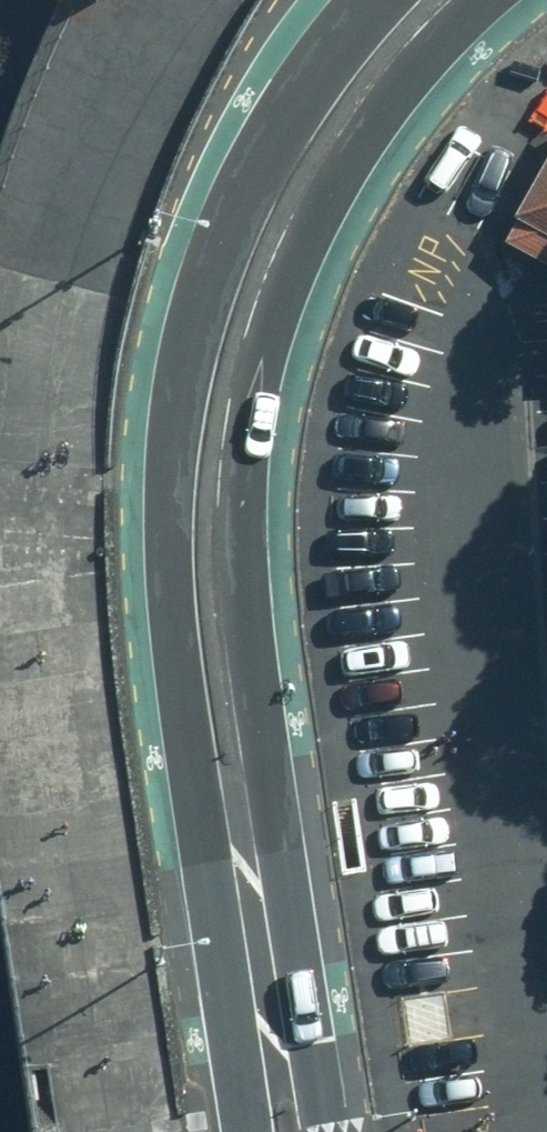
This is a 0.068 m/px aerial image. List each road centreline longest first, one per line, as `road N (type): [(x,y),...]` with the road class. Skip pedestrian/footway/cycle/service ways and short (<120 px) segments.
road 1 (primary): [(487,0),(390,110),(344,181),(306,258),(263,414),(251,577),(270,763),(285,1108)]
road 2 (primary): [(285,1108),(196,775),(176,634),(173,455),(183,375),(230,228),(312,78),(371,0)]

